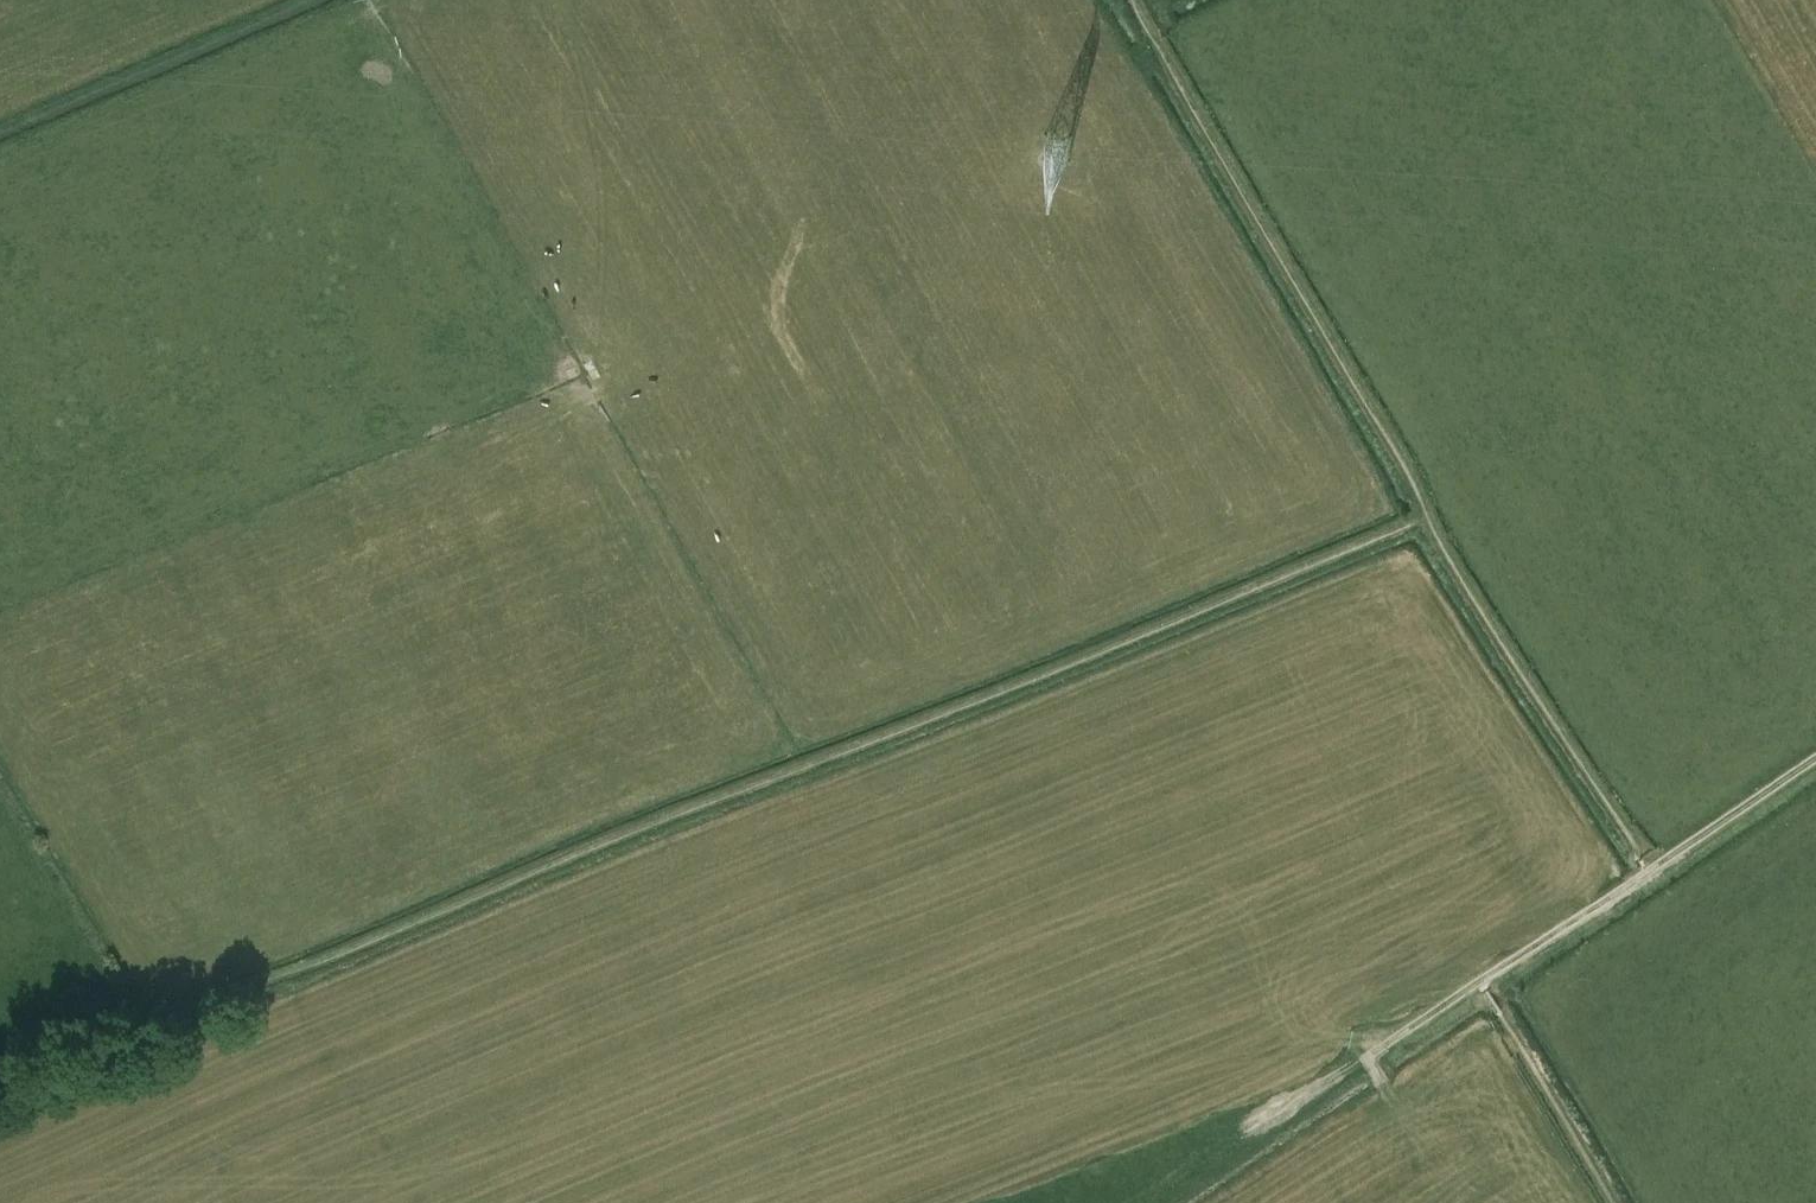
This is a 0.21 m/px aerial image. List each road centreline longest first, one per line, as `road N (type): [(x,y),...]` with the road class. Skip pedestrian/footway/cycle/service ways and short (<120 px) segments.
road 1 (track): [(1648,871),(1479,989)]
road 2 (track): [(1815,756),(1648,871)]

